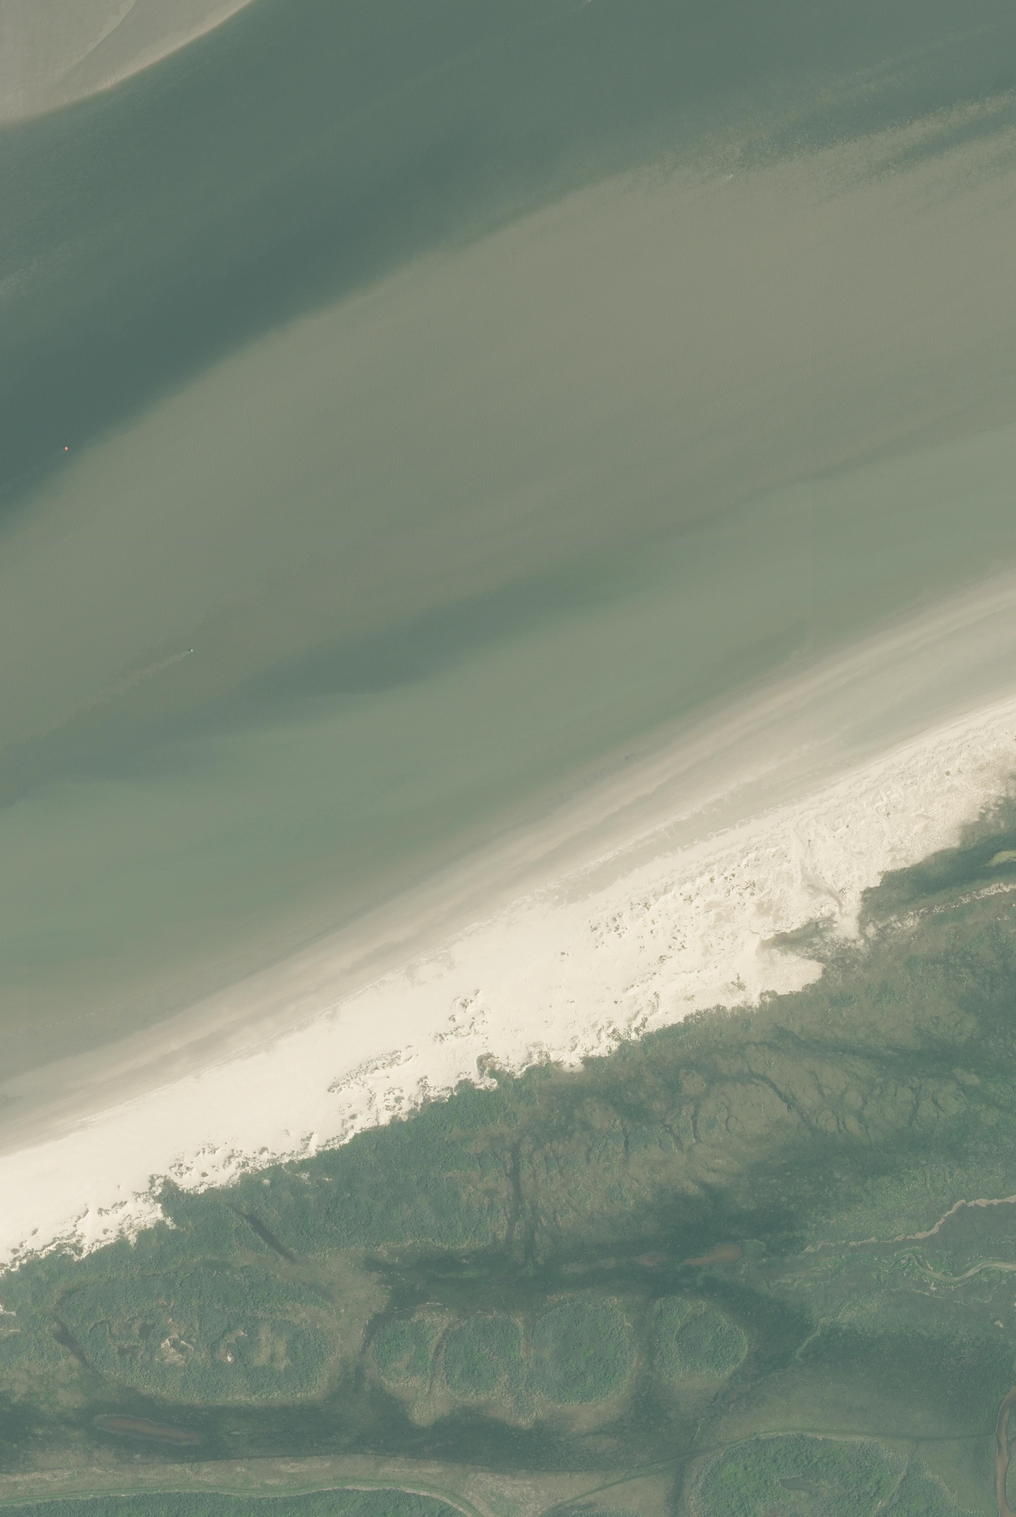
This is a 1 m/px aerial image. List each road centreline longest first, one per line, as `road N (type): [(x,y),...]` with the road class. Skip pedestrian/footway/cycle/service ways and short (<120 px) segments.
road 1 (track): [(539,1516),(697,1452)]

